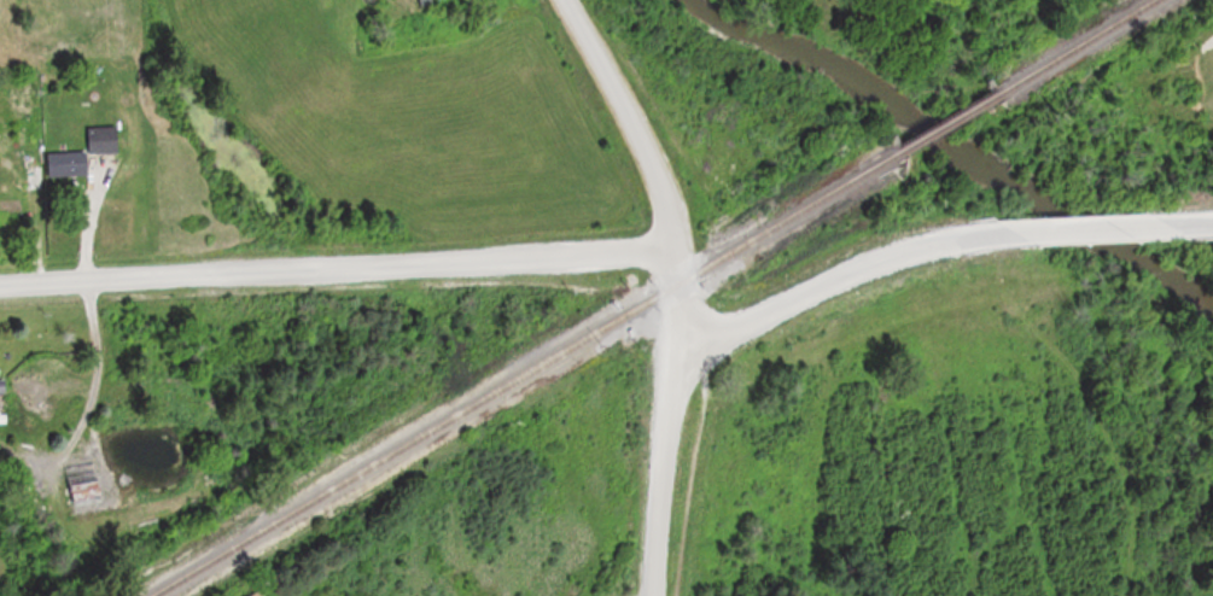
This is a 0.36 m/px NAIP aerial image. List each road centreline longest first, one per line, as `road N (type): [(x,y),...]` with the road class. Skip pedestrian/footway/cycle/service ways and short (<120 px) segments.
road 1 (residential): [(0,281),(665,251)]
road 2 (residential): [(666,351),(853,264),(1009,233)]
road 3 (residential): [(665,251),(652,169),(559,0)]
road 4 (residential): [(649,595),(666,351)]
road 5 (residential): [(1009,233),(1164,224)]

